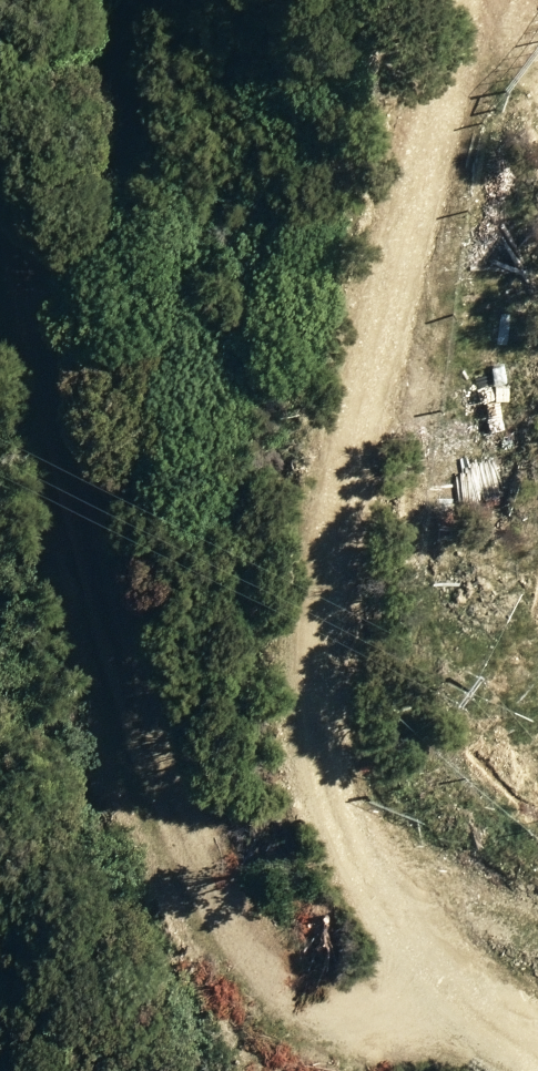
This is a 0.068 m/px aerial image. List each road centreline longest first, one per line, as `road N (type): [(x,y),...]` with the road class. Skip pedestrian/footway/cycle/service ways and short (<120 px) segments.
road 1 (track): [(537,1048),(420,954),(341,841),(295,709),(440,0)]
road 2 (track): [(0,288),(120,585),(231,914),(264,970),(320,1004),(420,954)]

